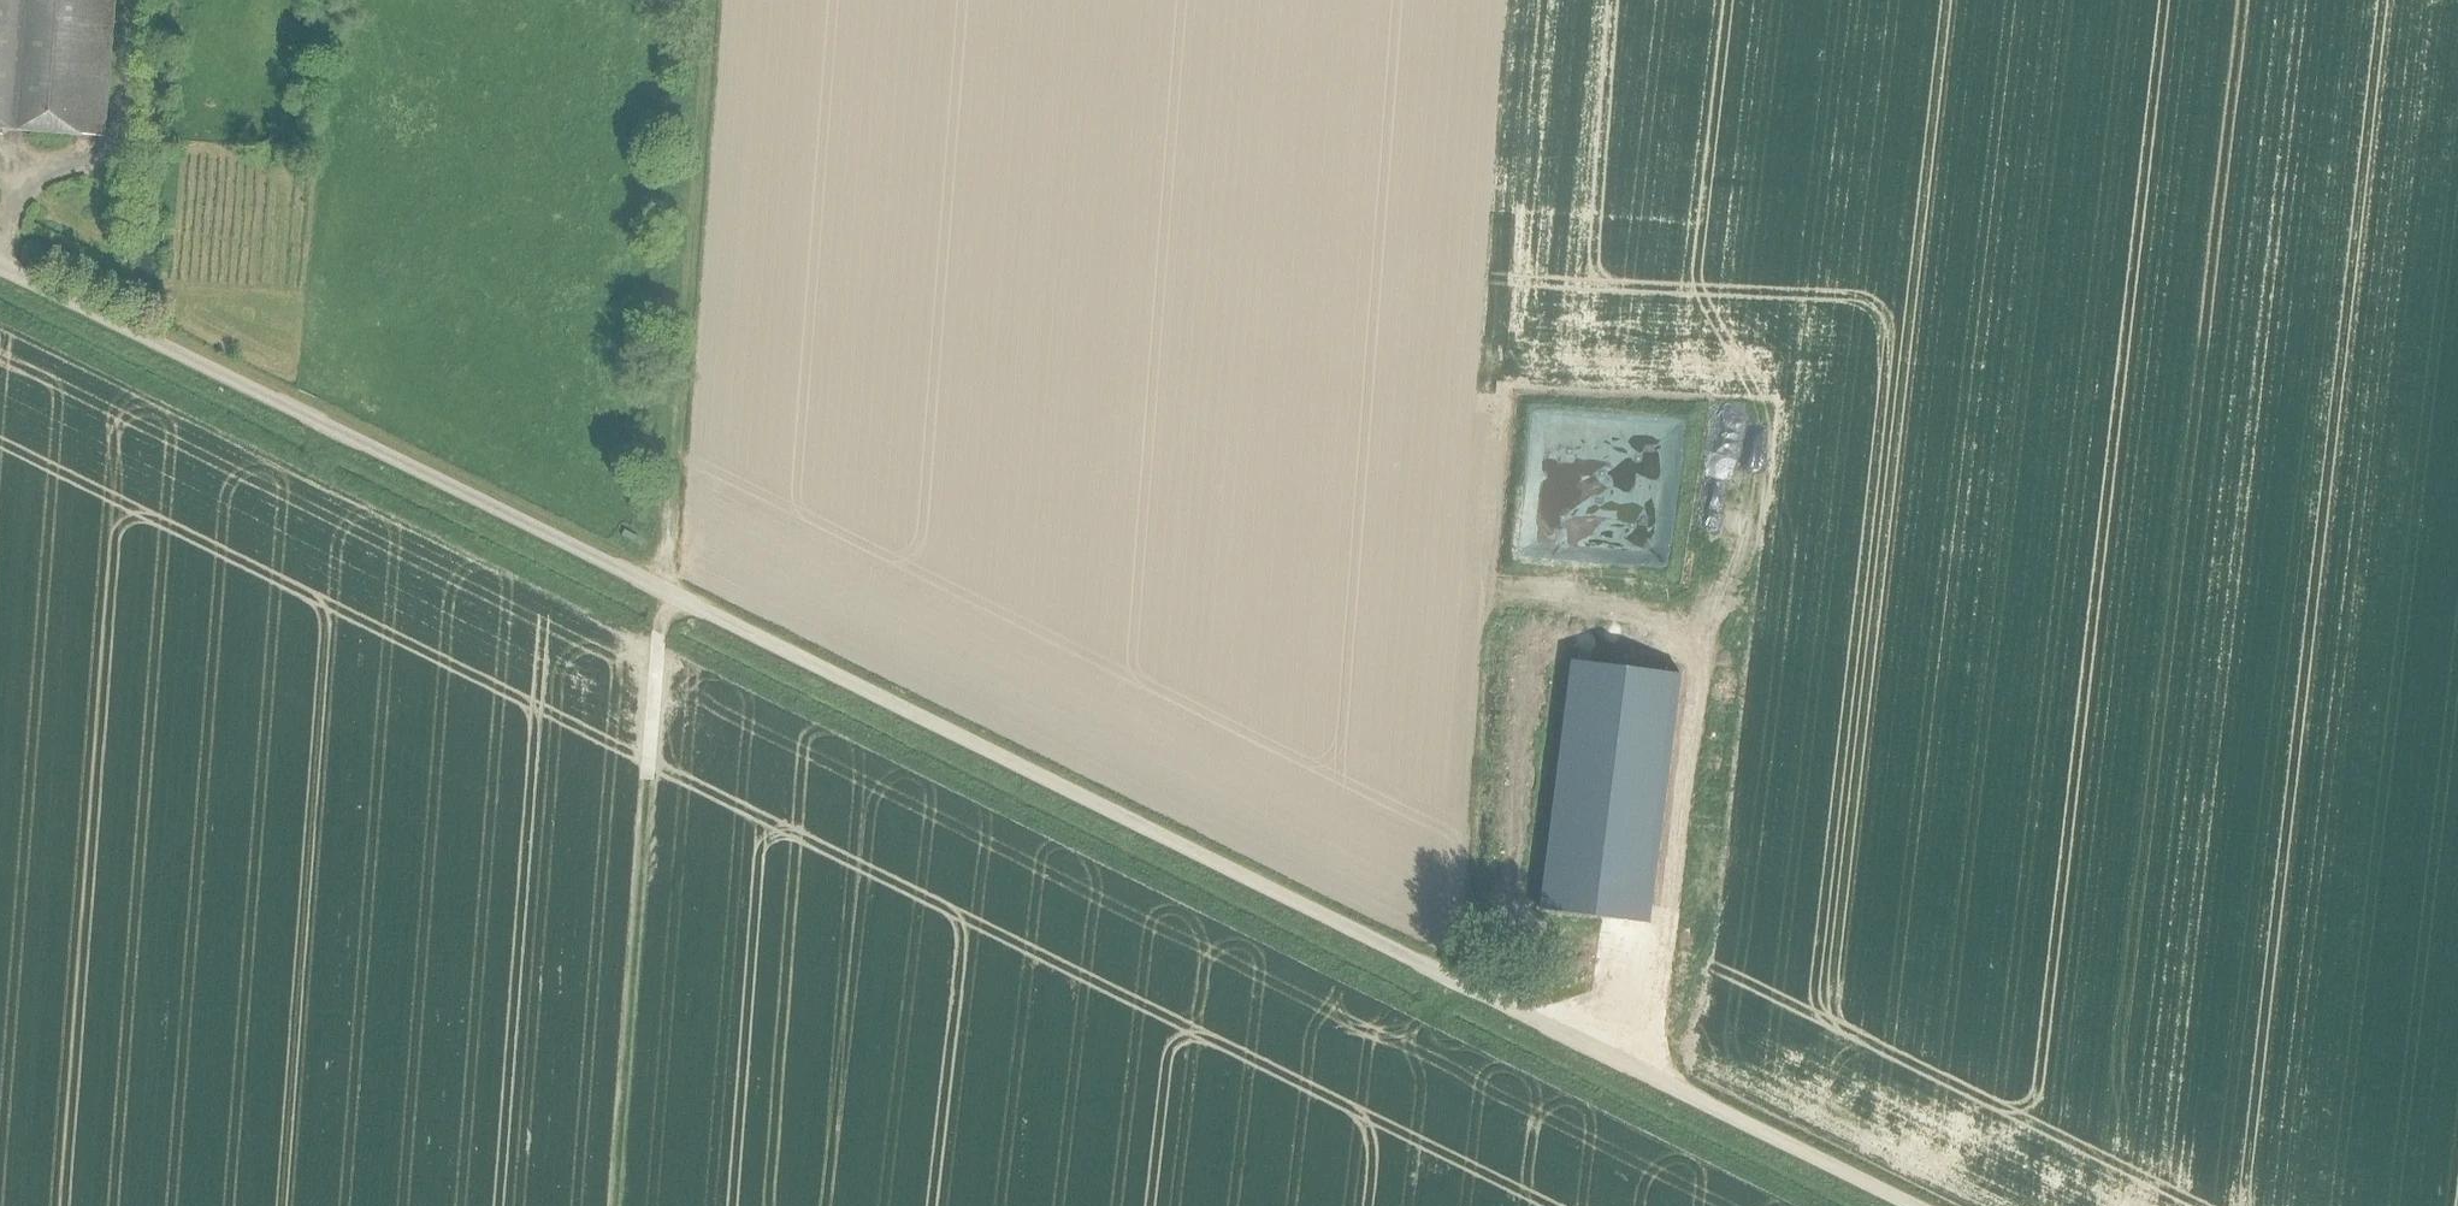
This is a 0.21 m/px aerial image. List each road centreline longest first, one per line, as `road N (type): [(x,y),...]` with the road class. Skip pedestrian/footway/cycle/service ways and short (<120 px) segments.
road 1 (unclassified): [(1913,1205),(0,268)]

